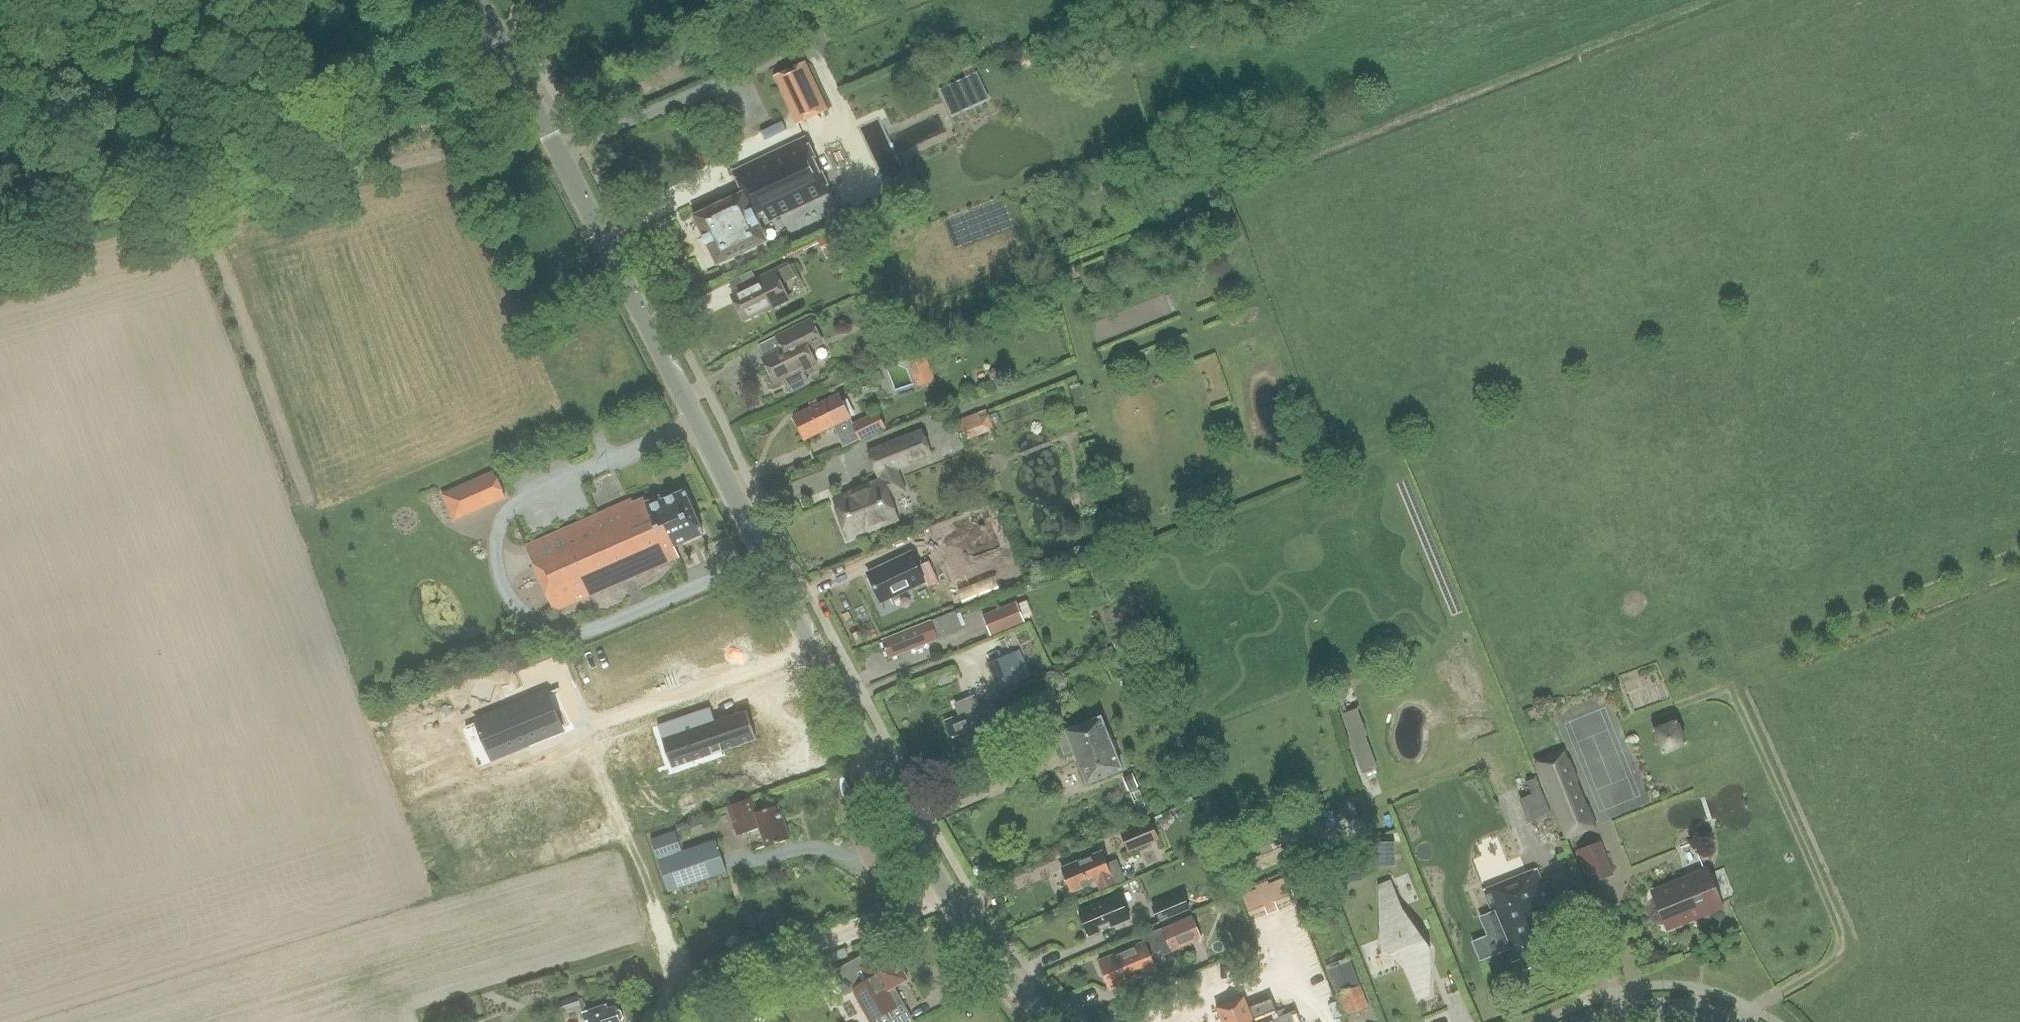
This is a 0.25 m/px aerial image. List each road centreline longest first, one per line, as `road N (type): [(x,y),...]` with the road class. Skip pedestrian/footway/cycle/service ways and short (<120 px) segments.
road 1 (tertiary): [(1051,1021),(946,893),(542,118)]
road 2 (track): [(1728,686),(2019,565)]
road 3 (track): [(658,1021),(685,984),(924,901)]
road 4 (residential): [(542,118),(806,0)]
road 5 (tertiary): [(542,118),(479,0)]

